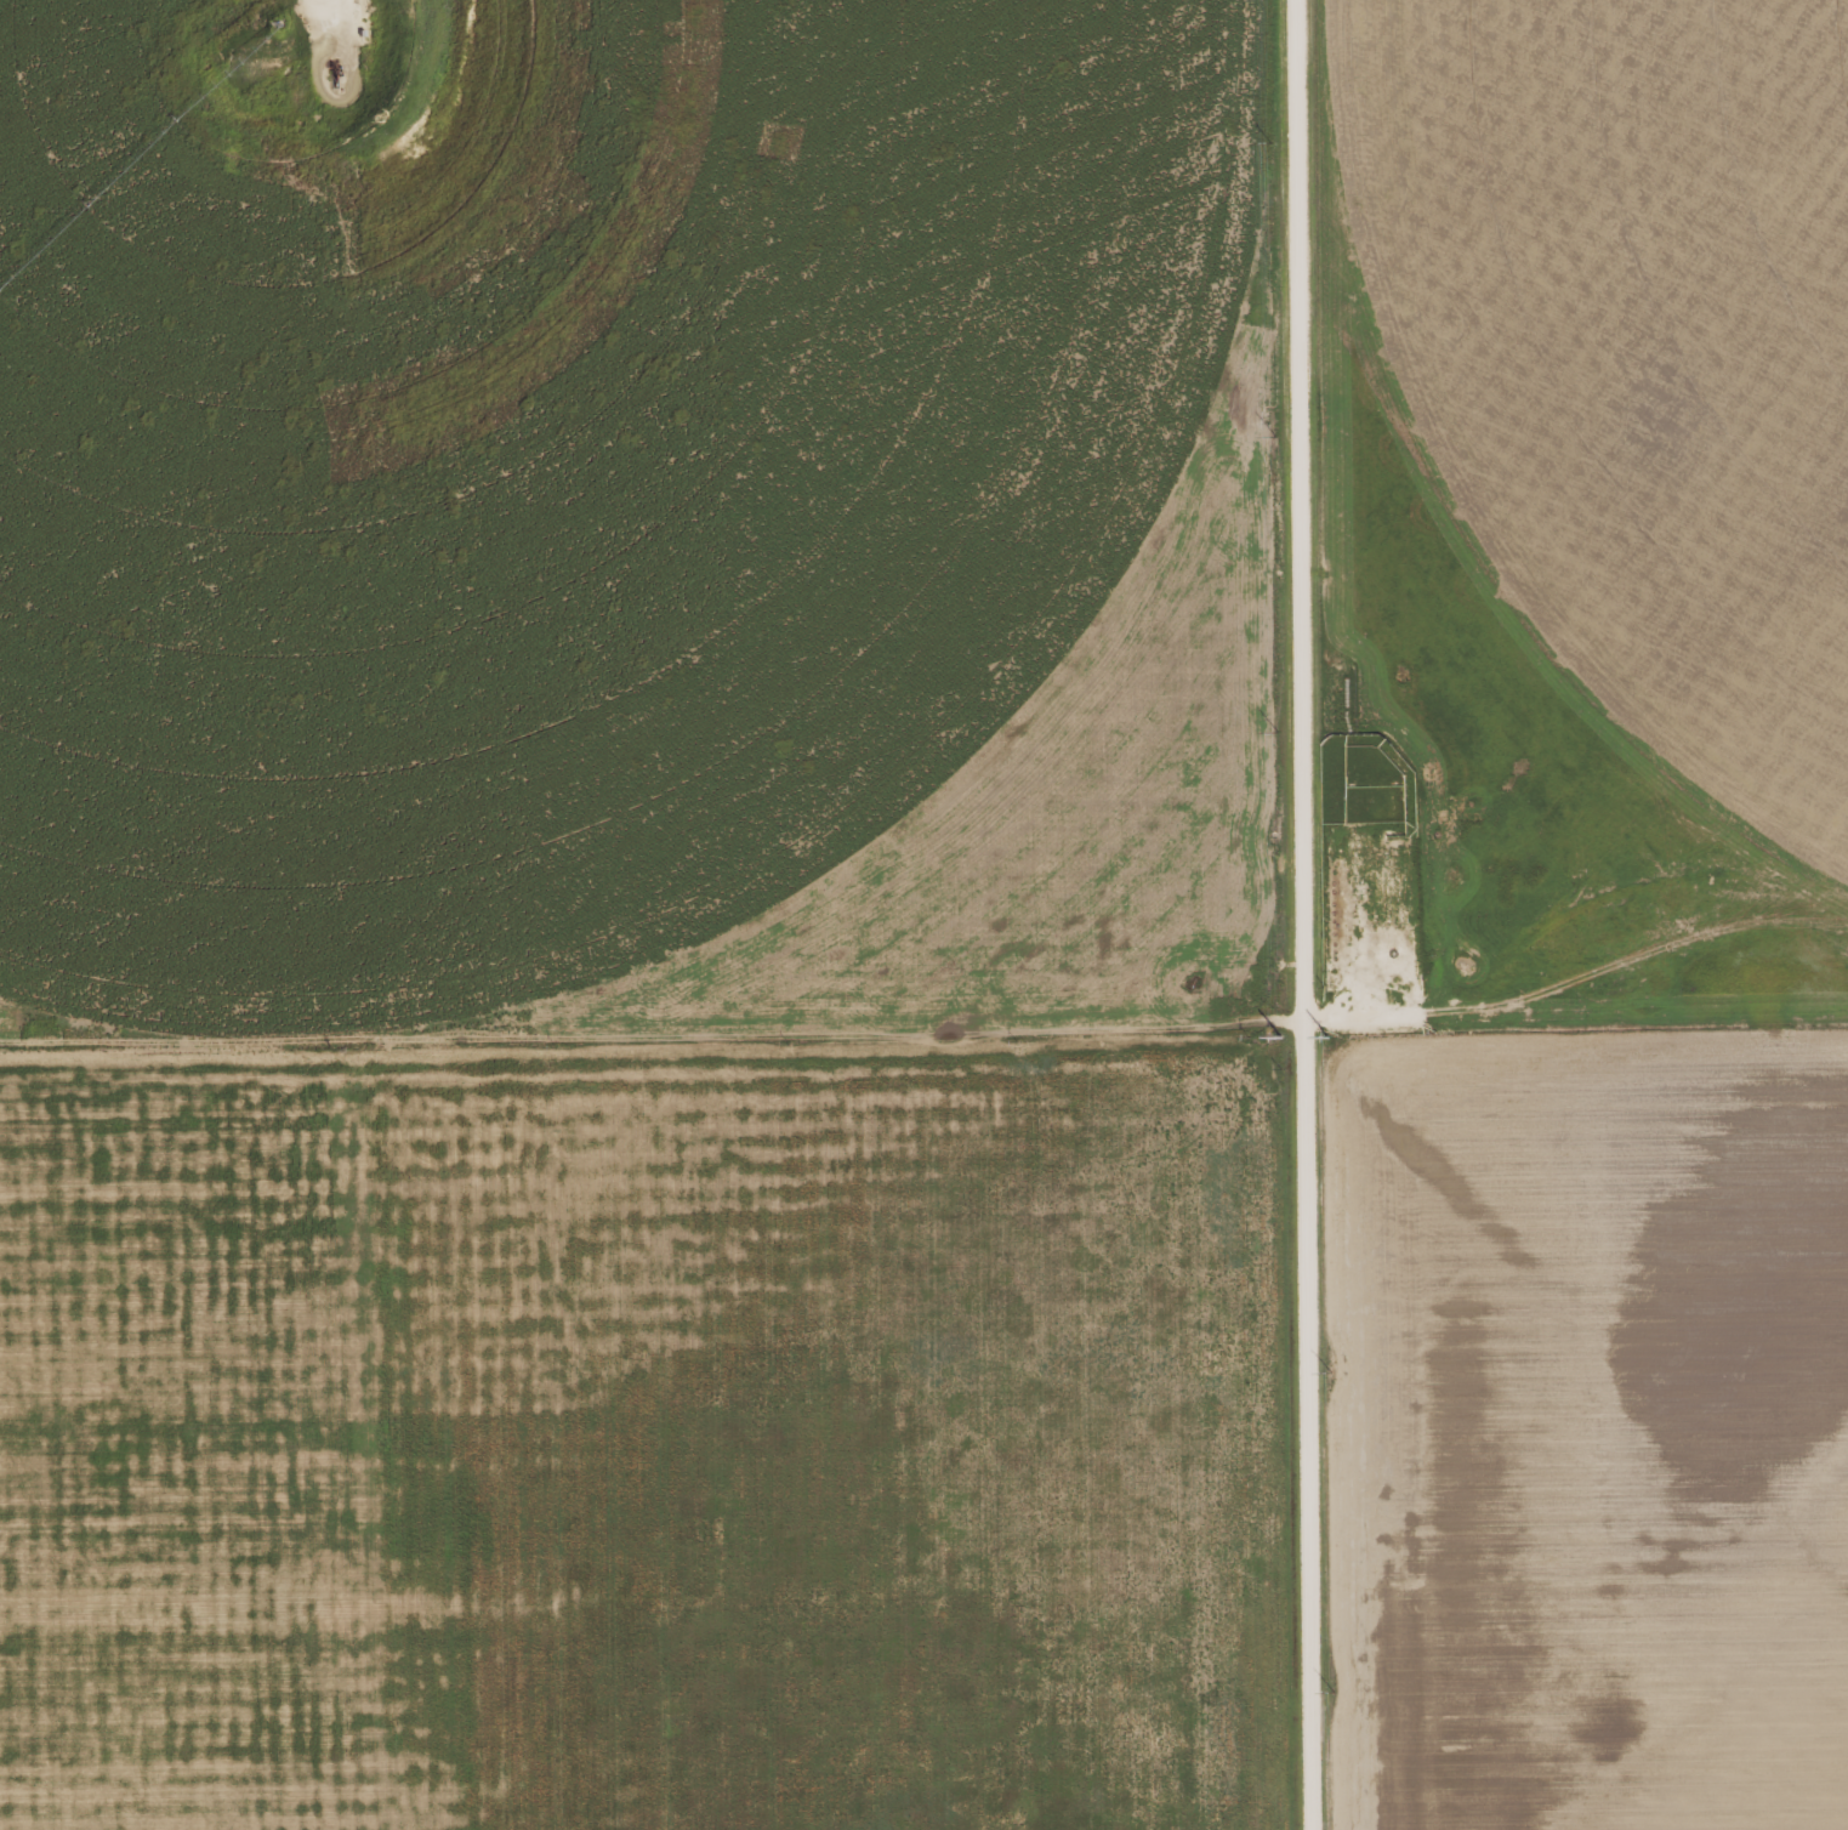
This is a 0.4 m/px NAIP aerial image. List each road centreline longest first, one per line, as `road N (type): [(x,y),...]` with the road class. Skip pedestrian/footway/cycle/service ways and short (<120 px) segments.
road 1 (residential): [(1314,1829),(1298,0)]

